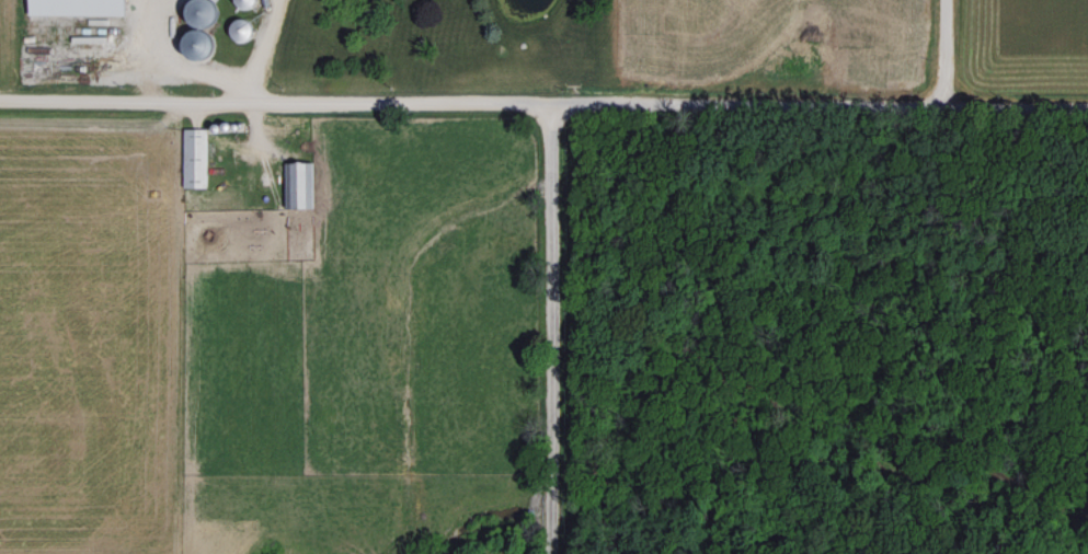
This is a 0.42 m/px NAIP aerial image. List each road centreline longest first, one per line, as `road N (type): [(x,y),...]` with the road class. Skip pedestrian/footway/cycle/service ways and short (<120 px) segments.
road 1 (residential): [(0,99),(1087,105)]
road 2 (residential): [(547,553),(547,103)]

